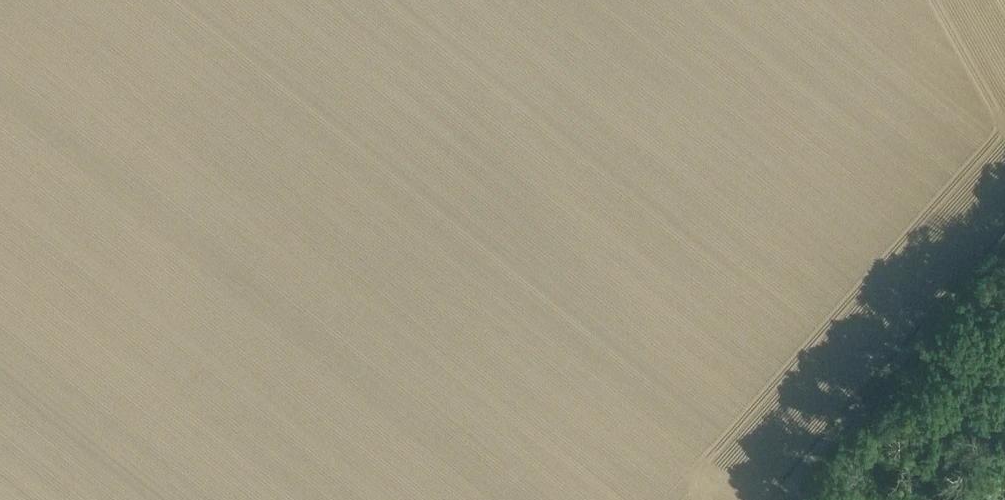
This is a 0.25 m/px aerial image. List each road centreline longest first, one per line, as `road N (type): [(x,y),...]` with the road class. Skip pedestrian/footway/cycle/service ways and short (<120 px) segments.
road 1 (track): [(1004,257),(822,455),(806,484),(808,499)]

